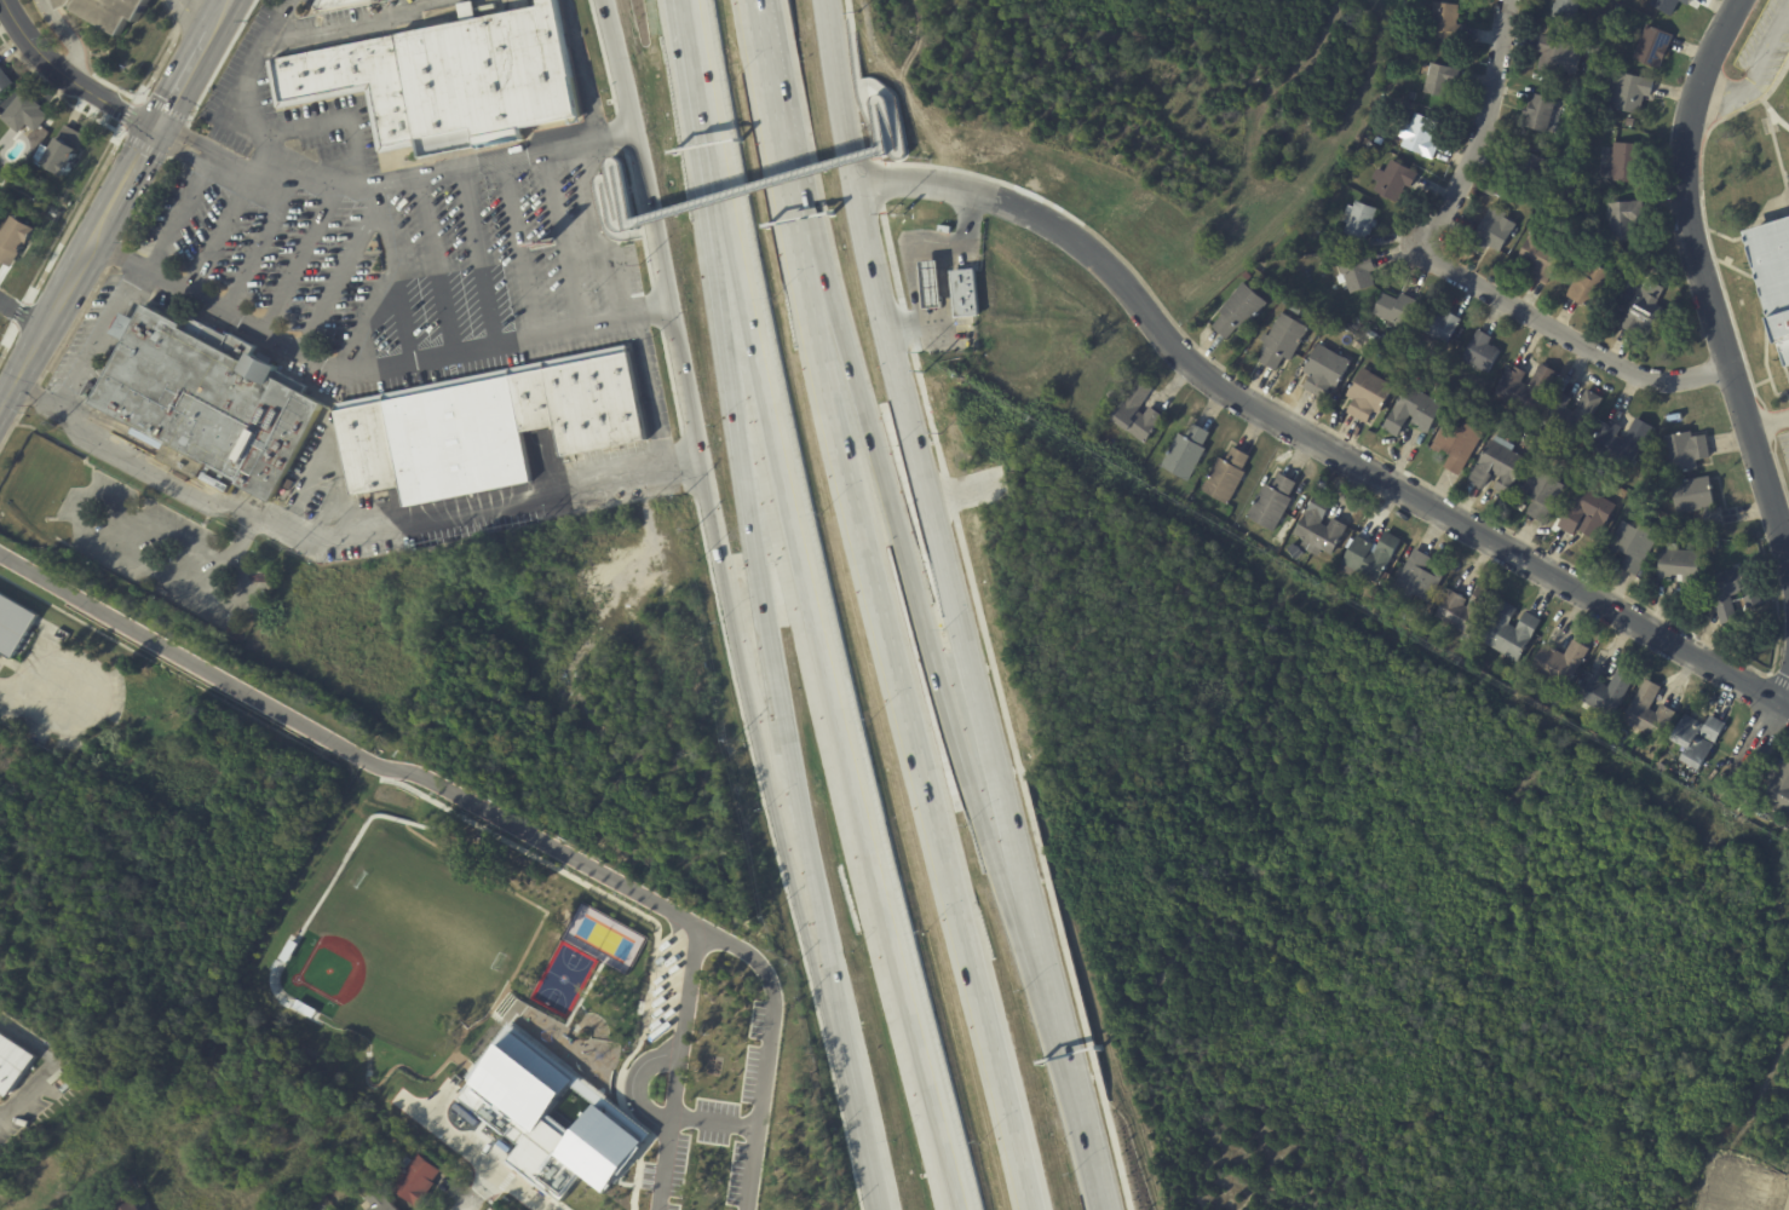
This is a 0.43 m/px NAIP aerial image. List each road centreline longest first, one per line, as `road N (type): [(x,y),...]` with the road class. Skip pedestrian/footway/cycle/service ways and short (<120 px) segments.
road 1 (motorway): [(701,91),(765,431),(957,1209)]
road 2 (residential): [(0,565),(359,757),(438,784),(755,957),(773,989),(745,1209)]
road 3 (residential): [(1777,703),(1237,399),(1172,348),(1111,272),(1037,218),(944,186),(856,188)]
road 4 (motorway): [(1003,1094),(826,375),(804,252)]
road 5 (motorway): [(701,91),(706,234),(810,909)]
road 6 (secondary): [(1032,940),(856,188)]
road 7 (motorway): [(1032,940),(1005,882),(897,522),(804,252)]
road 8 (residential): [(1788,569),(1682,194),(1697,86),(1738,0)]
road 9 (secondary): [(597,0),(655,224),(702,463)]
road 10 (secondary): [(702,463),(810,909)]
road 11 (residential): [(1420,254),(1643,378),(1678,380),(1728,368)]
road 12 (secondary): [(810,909),(880,1209)]
road 13 (secondary): [(1103,1209),(1032,940)]
road 14 (residential): [(1420,254),(1486,111),(1507,0)]
road 15 (motorway): [(804,252),(758,0)]
road 16 (secondary): [(0,407),(107,218)]
road 17 (secondary): [(856,188),(832,0)]
road 18 (secondary): [(156,132),(202,83),(246,0)]
road 19 (residential): [(156,132),(69,85),(34,53)]

